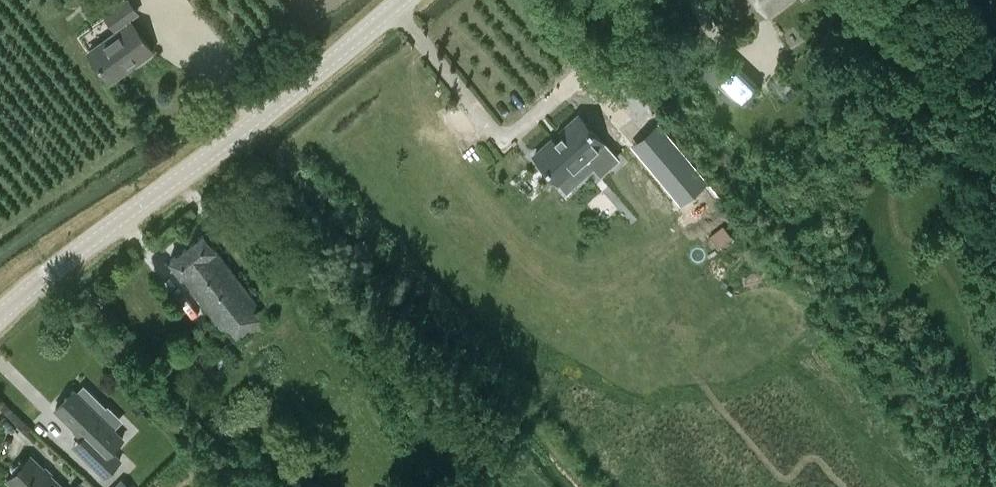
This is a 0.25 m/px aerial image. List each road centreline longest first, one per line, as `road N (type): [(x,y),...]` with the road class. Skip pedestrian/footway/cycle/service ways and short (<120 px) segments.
road 1 (tertiary): [(0,313),(407,0)]

